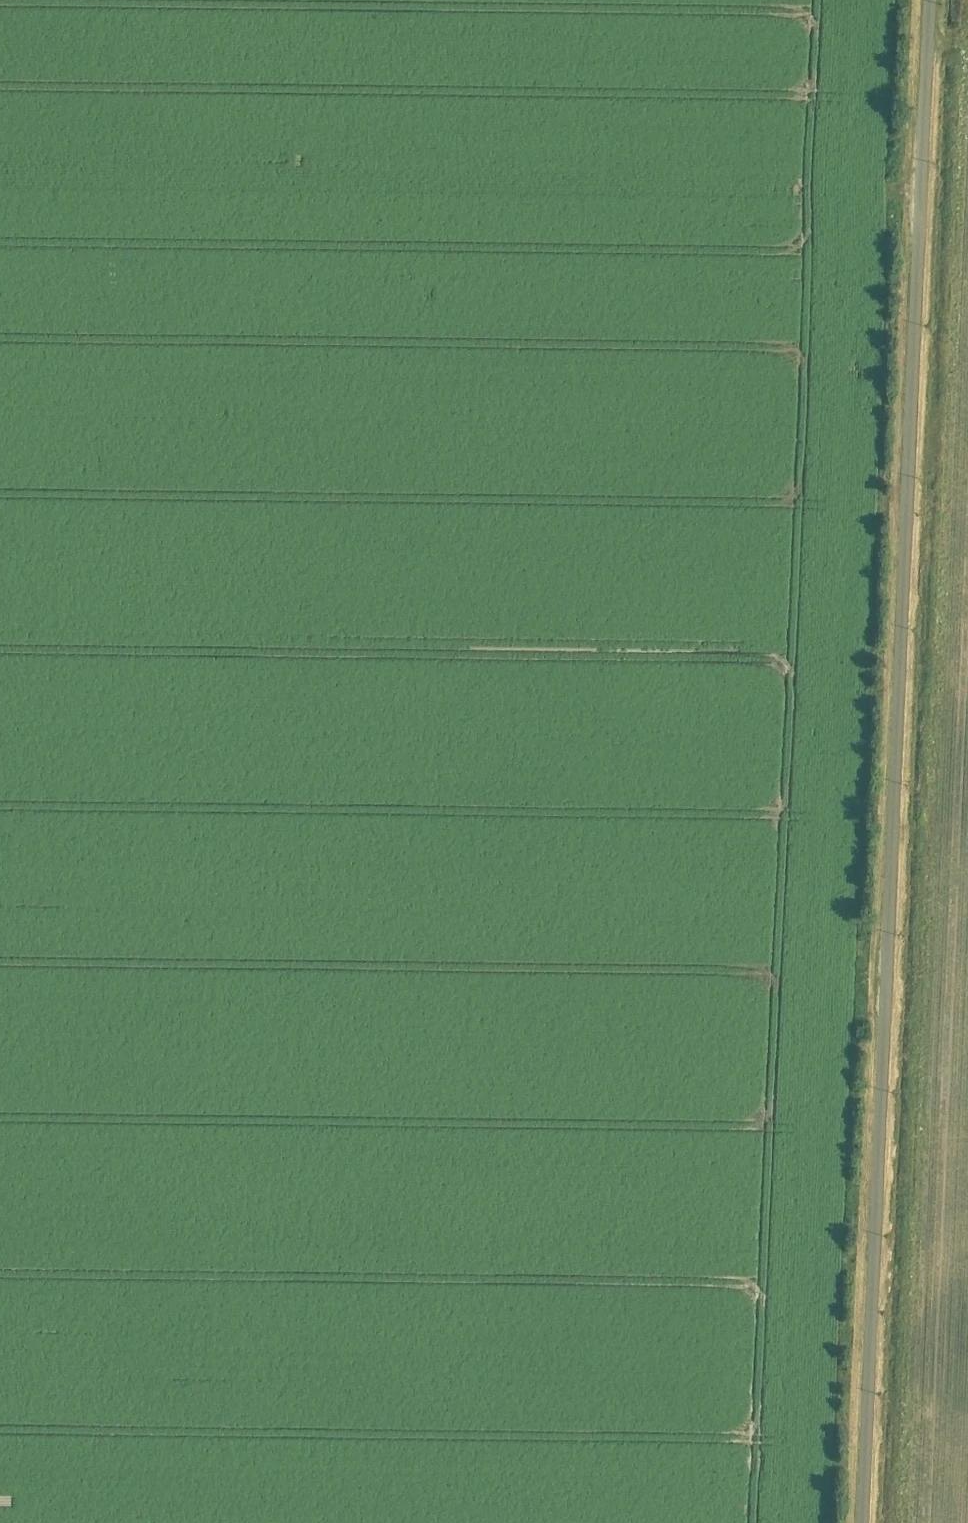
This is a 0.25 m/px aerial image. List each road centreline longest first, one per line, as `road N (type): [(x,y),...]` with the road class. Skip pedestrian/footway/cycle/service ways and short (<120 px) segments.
road 1 (residential): [(929,0),(862,1522)]

